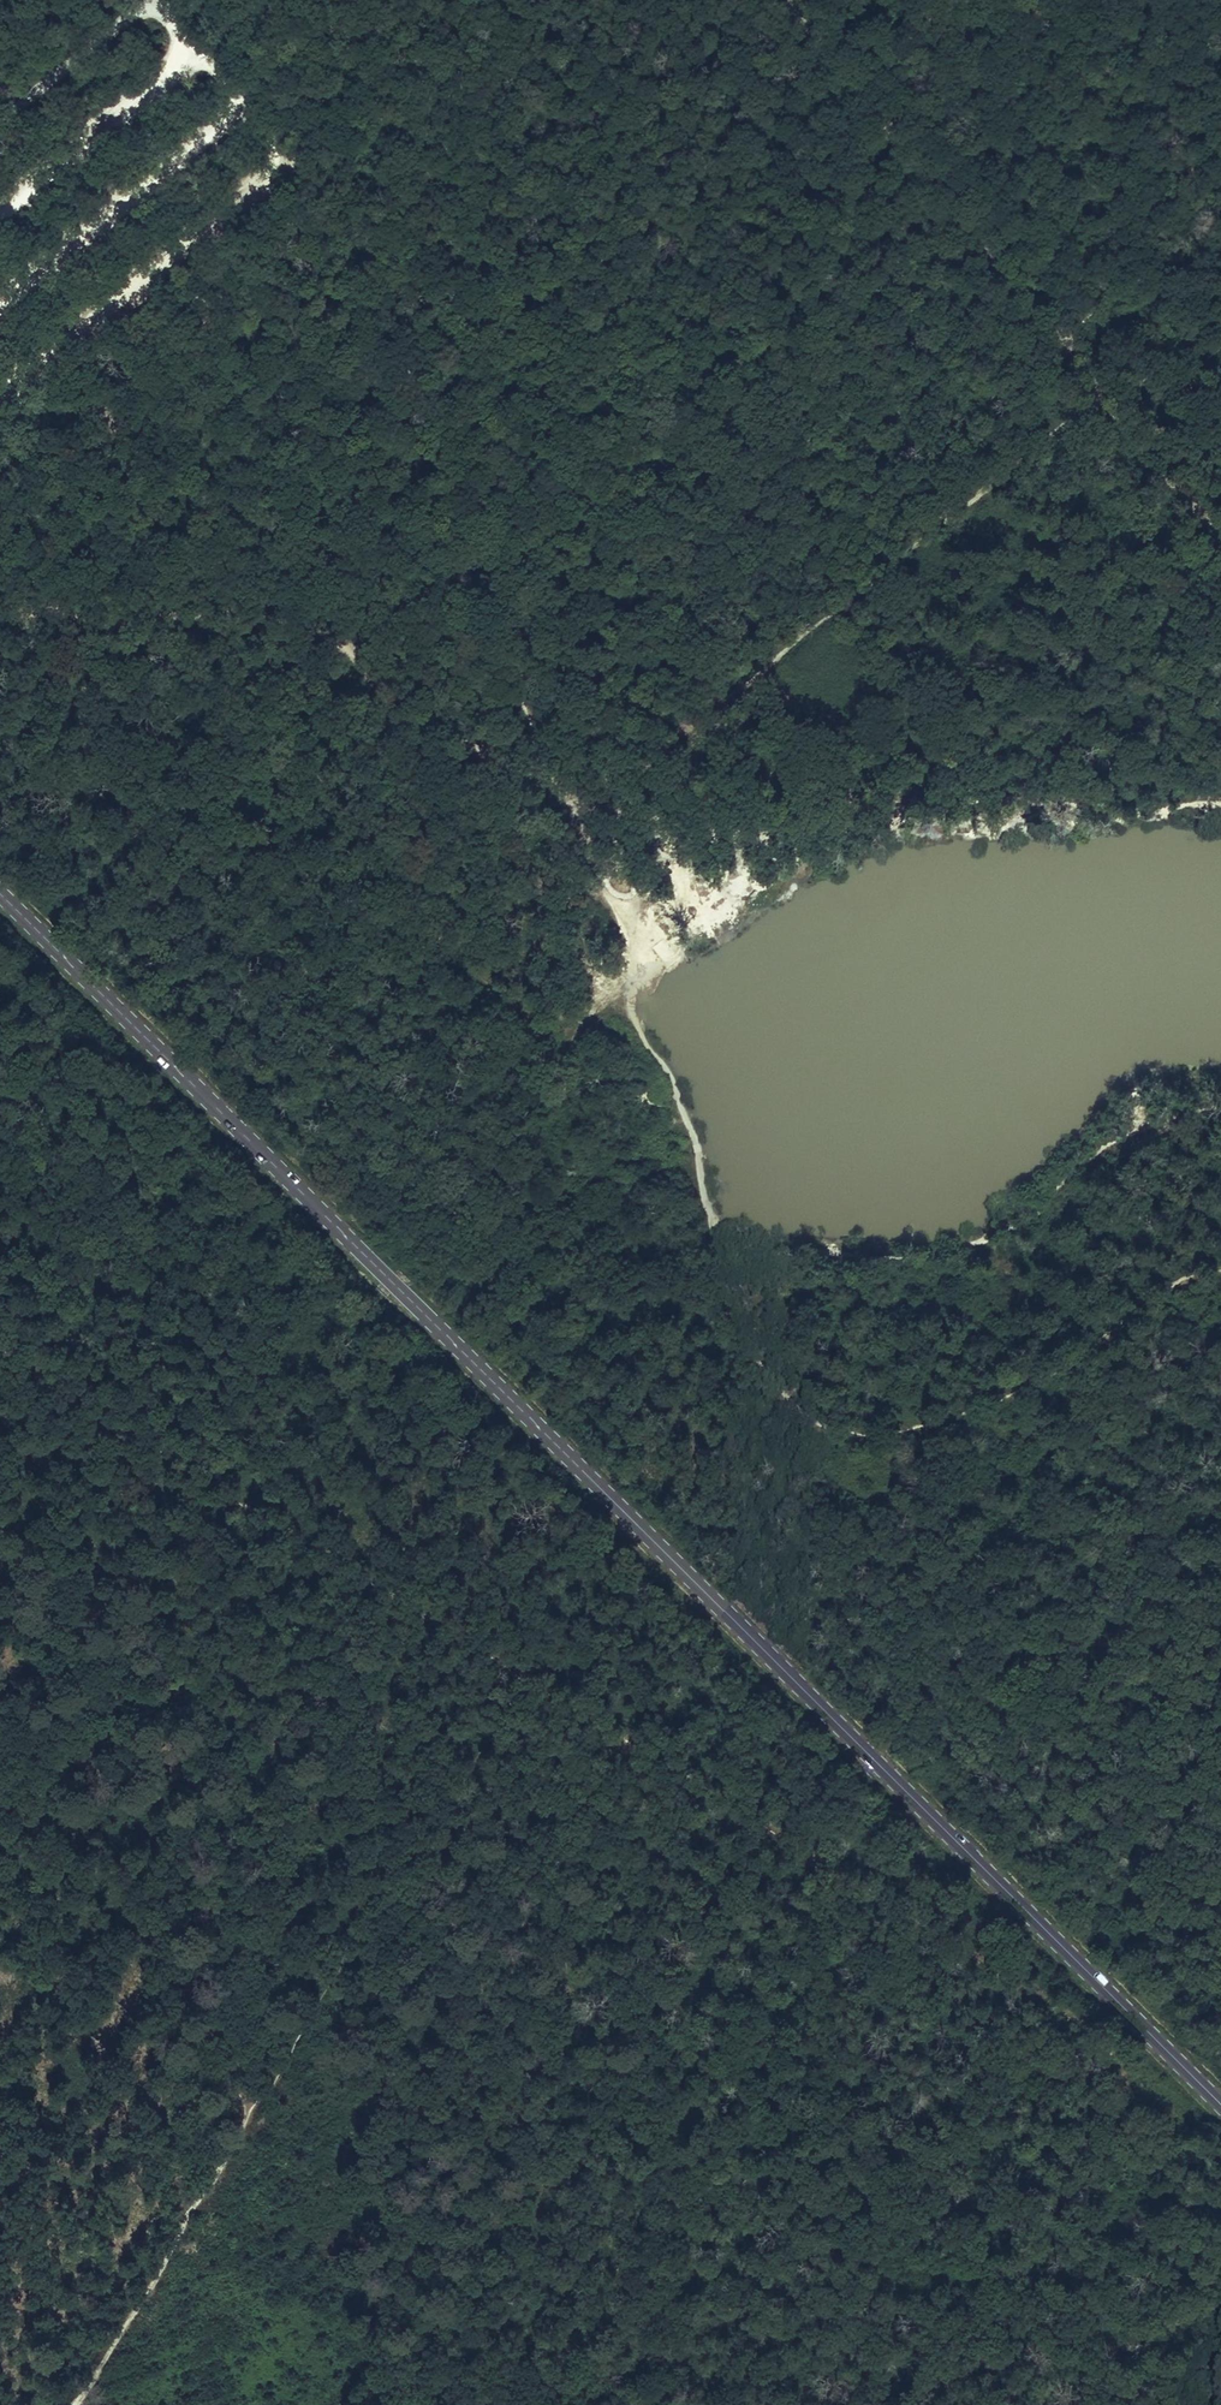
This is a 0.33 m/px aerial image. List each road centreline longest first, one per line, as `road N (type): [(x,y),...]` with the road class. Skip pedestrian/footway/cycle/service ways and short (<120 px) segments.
road 1 (secondary): [(0,895),(1220,2106)]
road 2 (track): [(787,0),(1094,407),(1220,560)]

